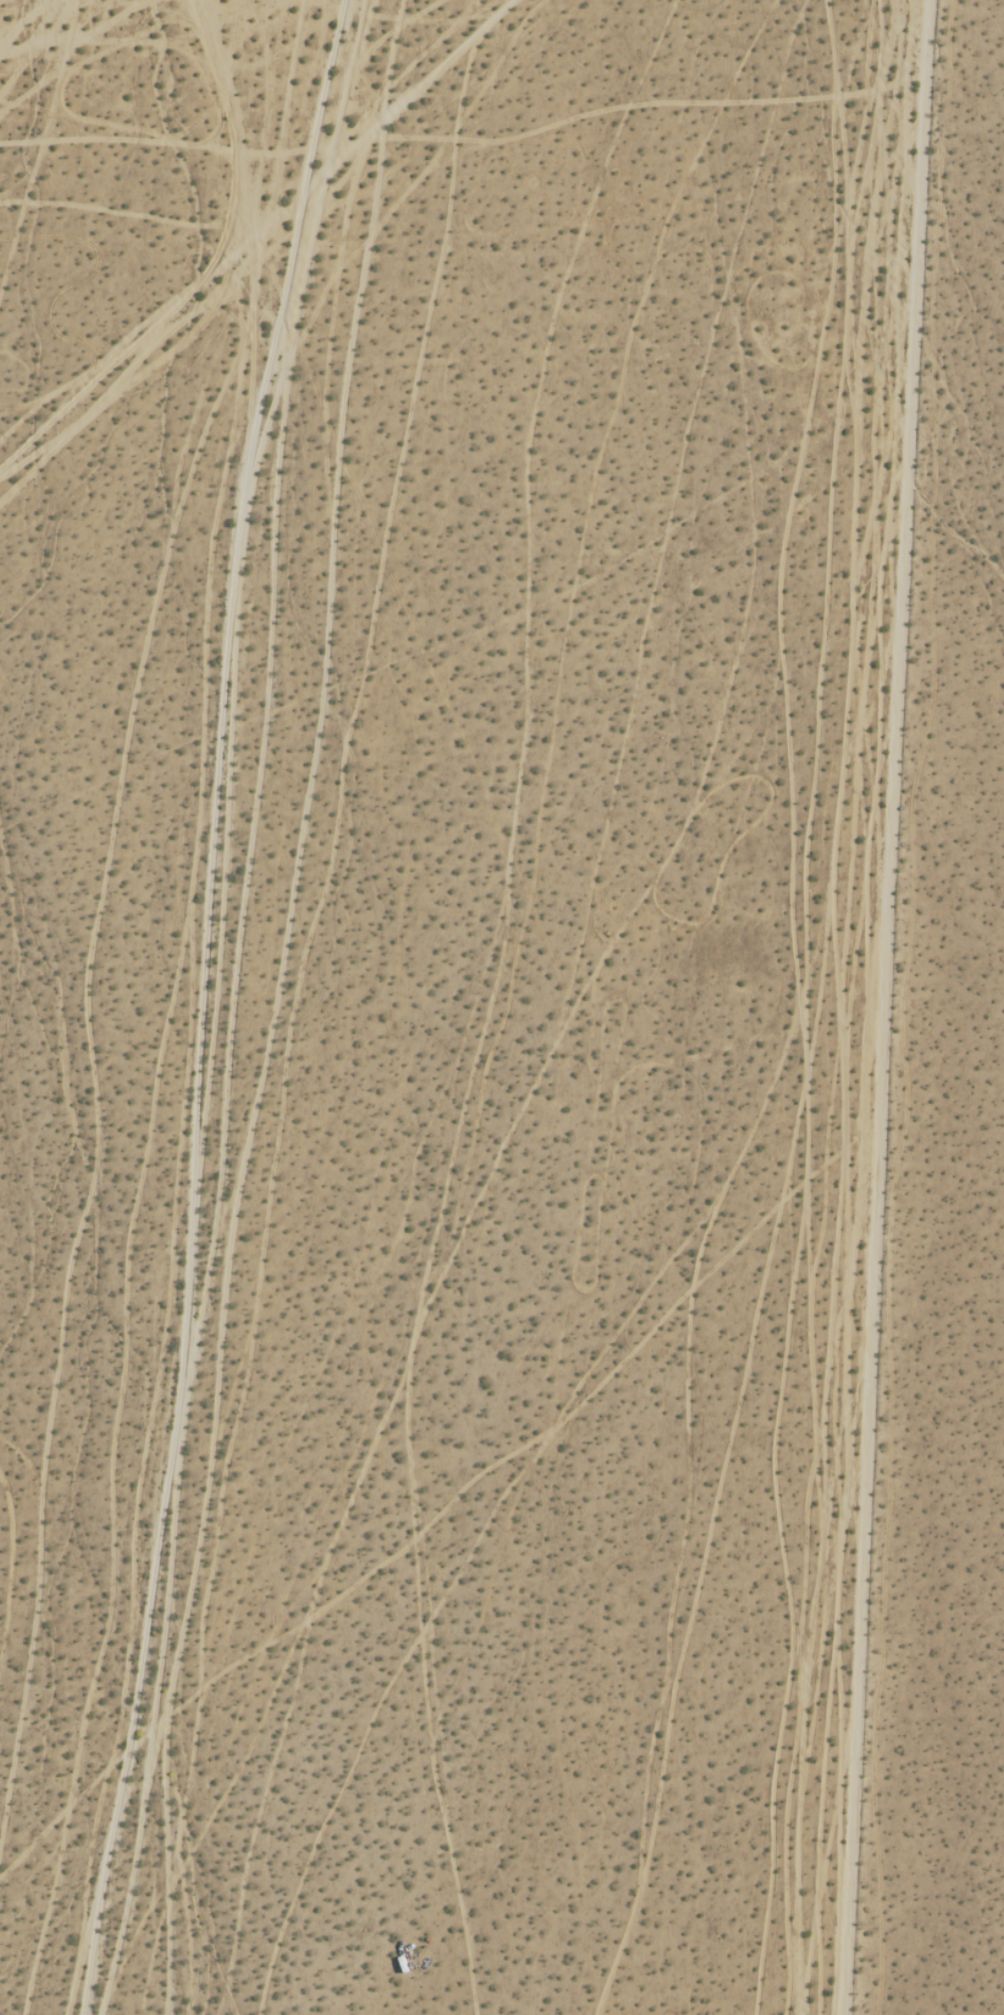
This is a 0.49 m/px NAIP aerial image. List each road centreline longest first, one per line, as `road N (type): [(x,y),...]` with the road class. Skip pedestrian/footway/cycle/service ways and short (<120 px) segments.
road 1 (track): [(337,0),(230,743),(96,2014)]

